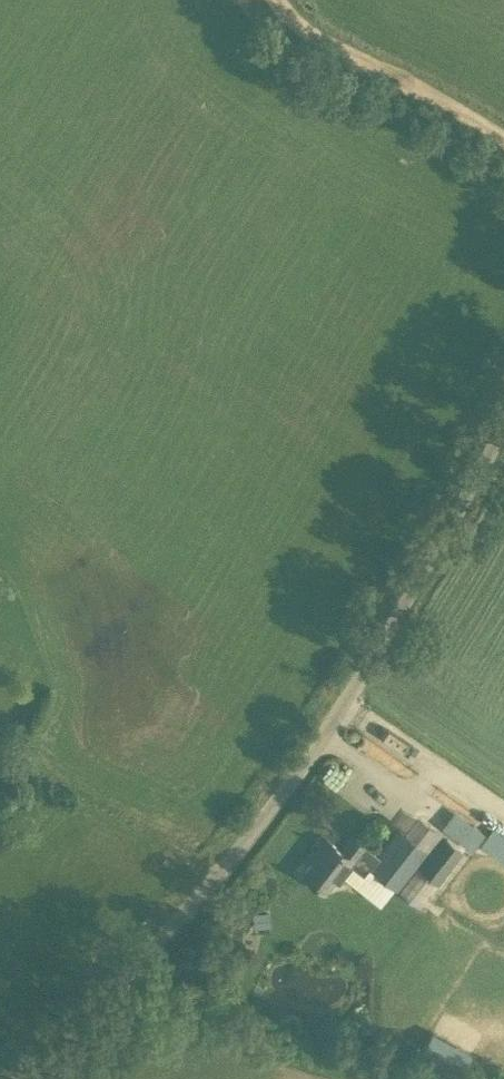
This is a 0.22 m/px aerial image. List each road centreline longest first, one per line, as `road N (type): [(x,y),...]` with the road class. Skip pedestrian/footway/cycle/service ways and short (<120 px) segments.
road 1 (unclassified): [(34,1078),(158,954),(297,773),(414,603),(503,430)]
road 2 (track): [(276,0),(301,27),(503,144)]

